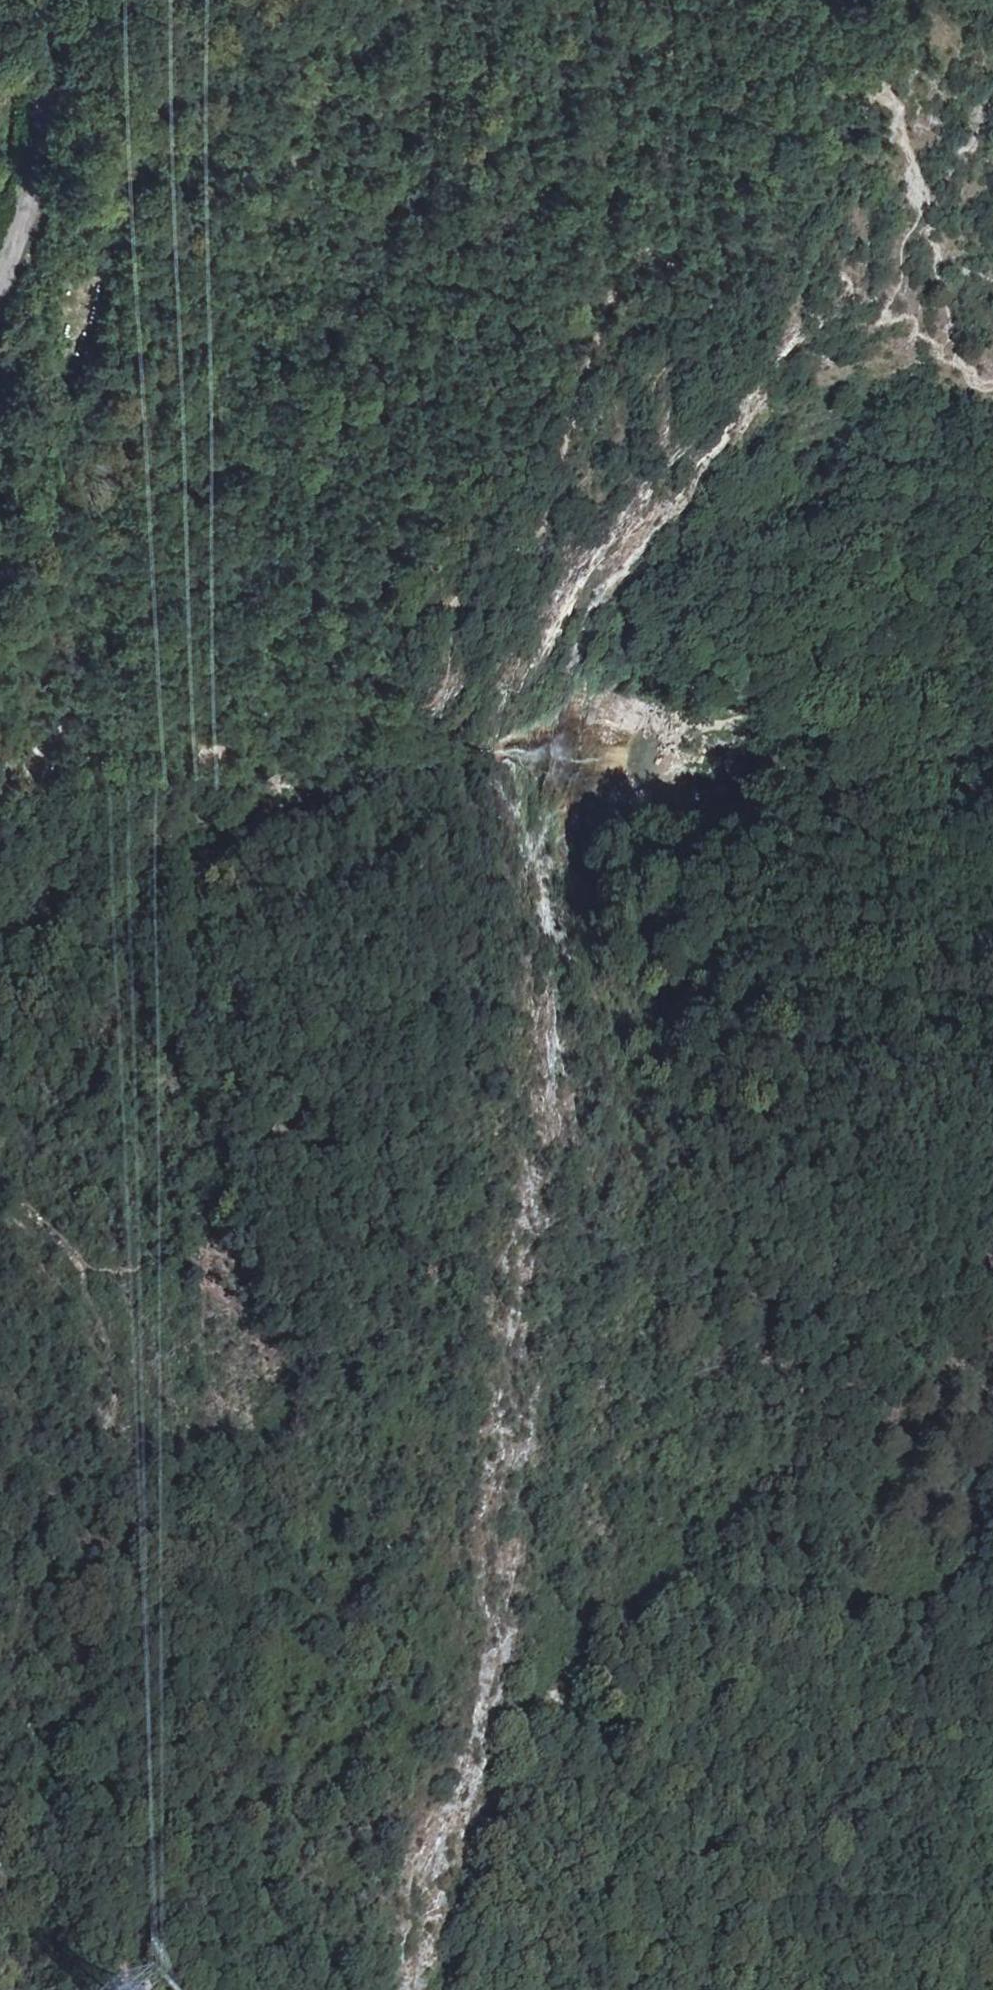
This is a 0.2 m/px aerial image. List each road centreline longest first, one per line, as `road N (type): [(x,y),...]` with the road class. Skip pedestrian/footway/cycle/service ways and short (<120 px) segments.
road 1 (unclassified): [(37,0),(45,159),(0,292)]

